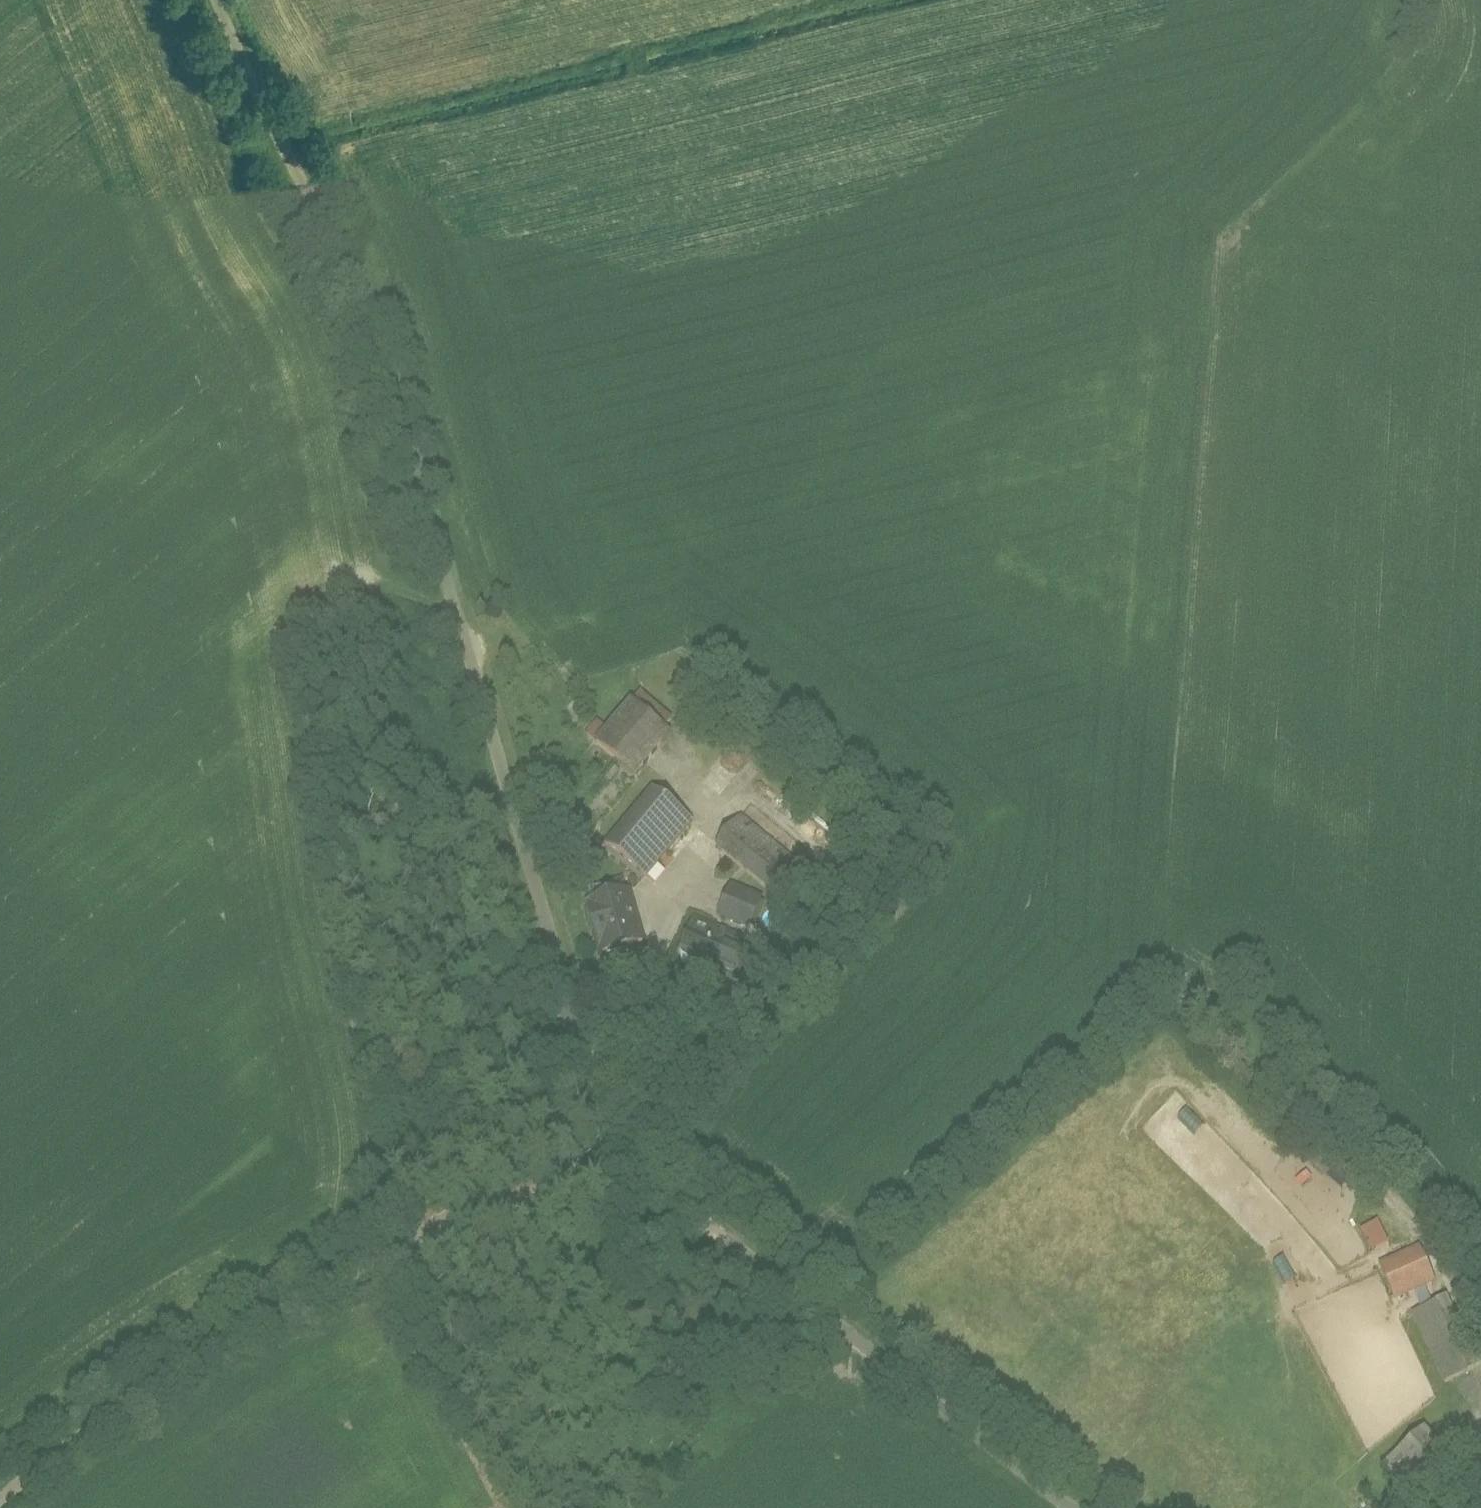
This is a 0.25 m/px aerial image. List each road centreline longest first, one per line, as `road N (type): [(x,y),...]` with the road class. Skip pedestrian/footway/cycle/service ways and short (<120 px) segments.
road 1 (residential): [(633,1142),(598,1062),(368,312),(220,0)]
road 2 (residential): [(633,1142),(500,1195),(218,1341),(0,1500)]
road 3 (residential): [(1071,1507),(684,1199),(633,1142)]
road 4 (track): [(1221,1015),(1425,1220),(1480,1344)]

